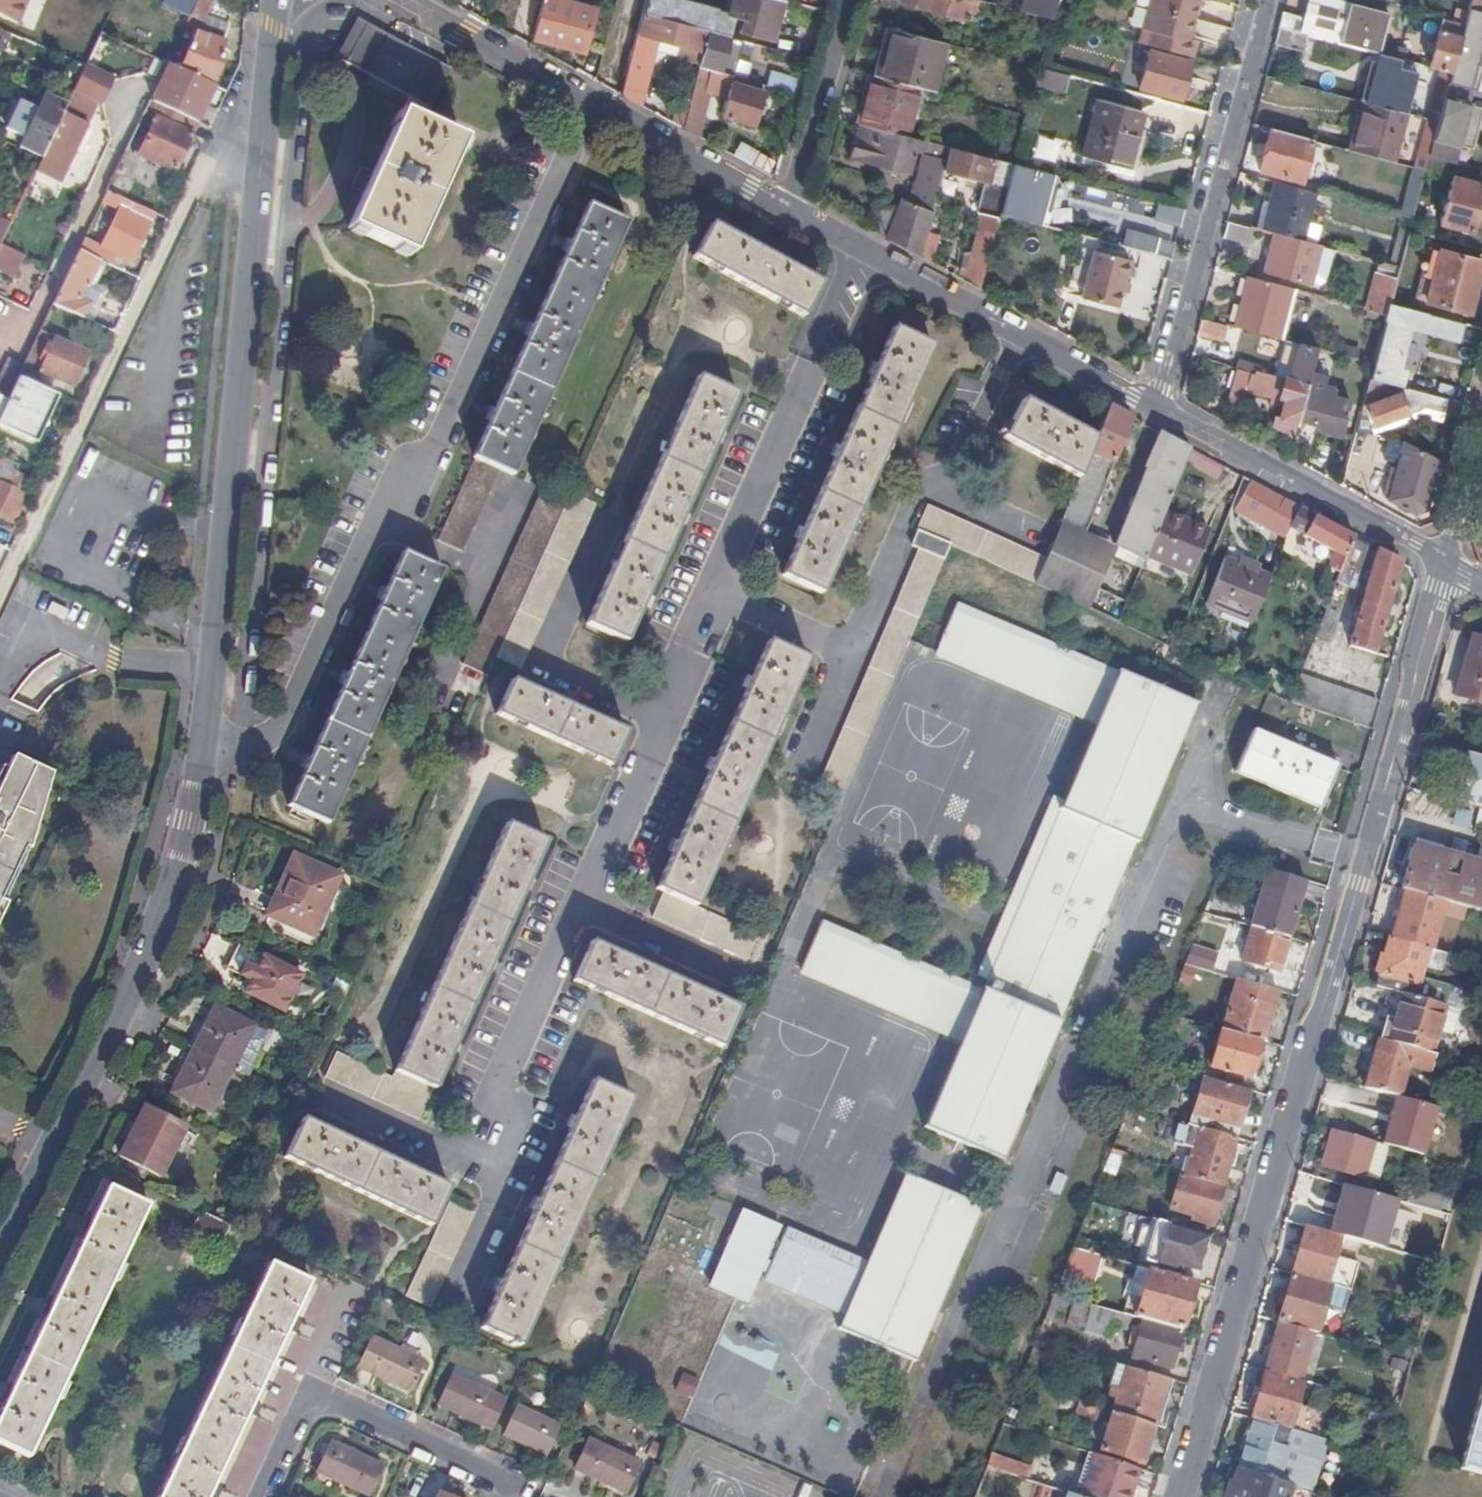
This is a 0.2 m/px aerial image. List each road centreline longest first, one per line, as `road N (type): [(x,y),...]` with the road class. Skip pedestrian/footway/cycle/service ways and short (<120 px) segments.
road 1 (secondary): [(275,0),(216,640),(183,857),(125,1019),(0,1257)]
road 2 (residential): [(1180,1496),(1445,560)]
road 3 (residential): [(401,0),(784,208)]
road 4 (residential): [(1153,405),(1269,0)]
road 5 (residential): [(784,208),(1153,405)]
road 6 (residential): [(510,1496),(501,1477),(335,1401),(310,1401),(296,1414),(256,1496)]
road 7 (residential): [(1153,405),(1445,560)]
road 8 (residential): [(841,0),(784,208)]
road 9 (residential): [(1481,423),(1445,560)]

